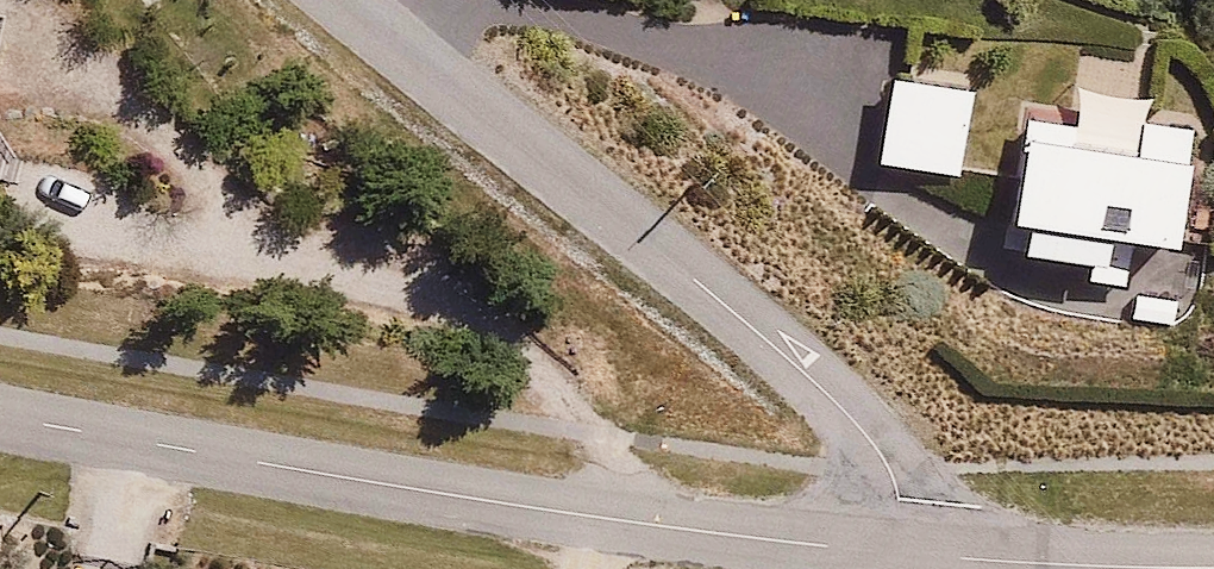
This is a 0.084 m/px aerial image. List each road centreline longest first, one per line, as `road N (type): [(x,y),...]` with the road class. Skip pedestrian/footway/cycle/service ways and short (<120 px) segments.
road 1 (residential): [(896,553),(648,524),(0,417)]
road 2 (residential): [(896,553),(901,500),(886,461),(848,413),(348,0)]
road 3 (residential): [(1213,568),(896,553)]

